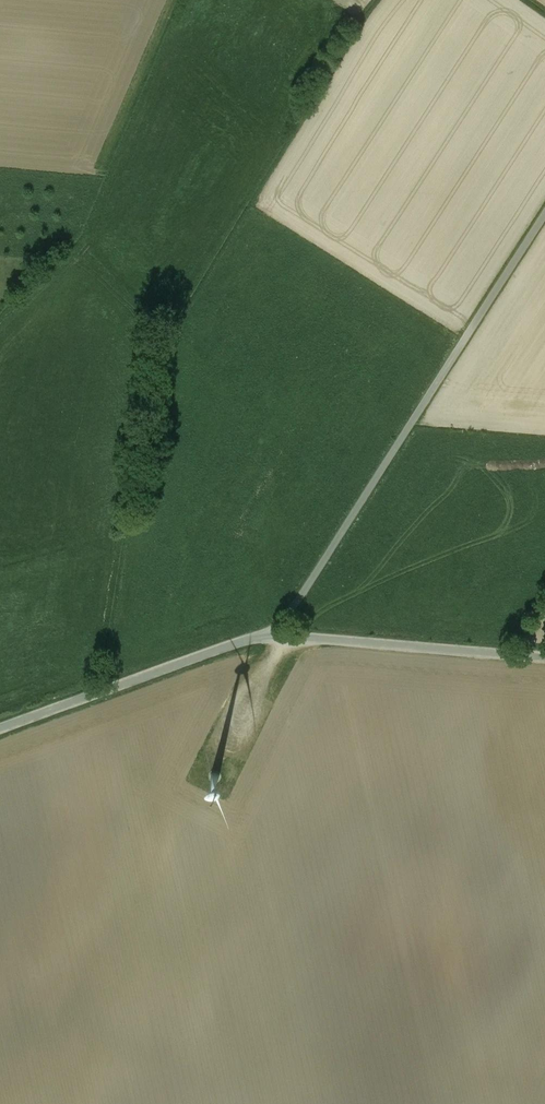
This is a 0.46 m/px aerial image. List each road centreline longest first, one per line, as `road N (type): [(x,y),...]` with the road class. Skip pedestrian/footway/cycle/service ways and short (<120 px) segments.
road 1 (unclassified): [(544,216),(275,634)]
road 2 (unclassified): [(275,634),(0,729)]
road 3 (unclassified): [(275,634),(544,658)]
road 4 (track): [(413,420),(544,432)]

